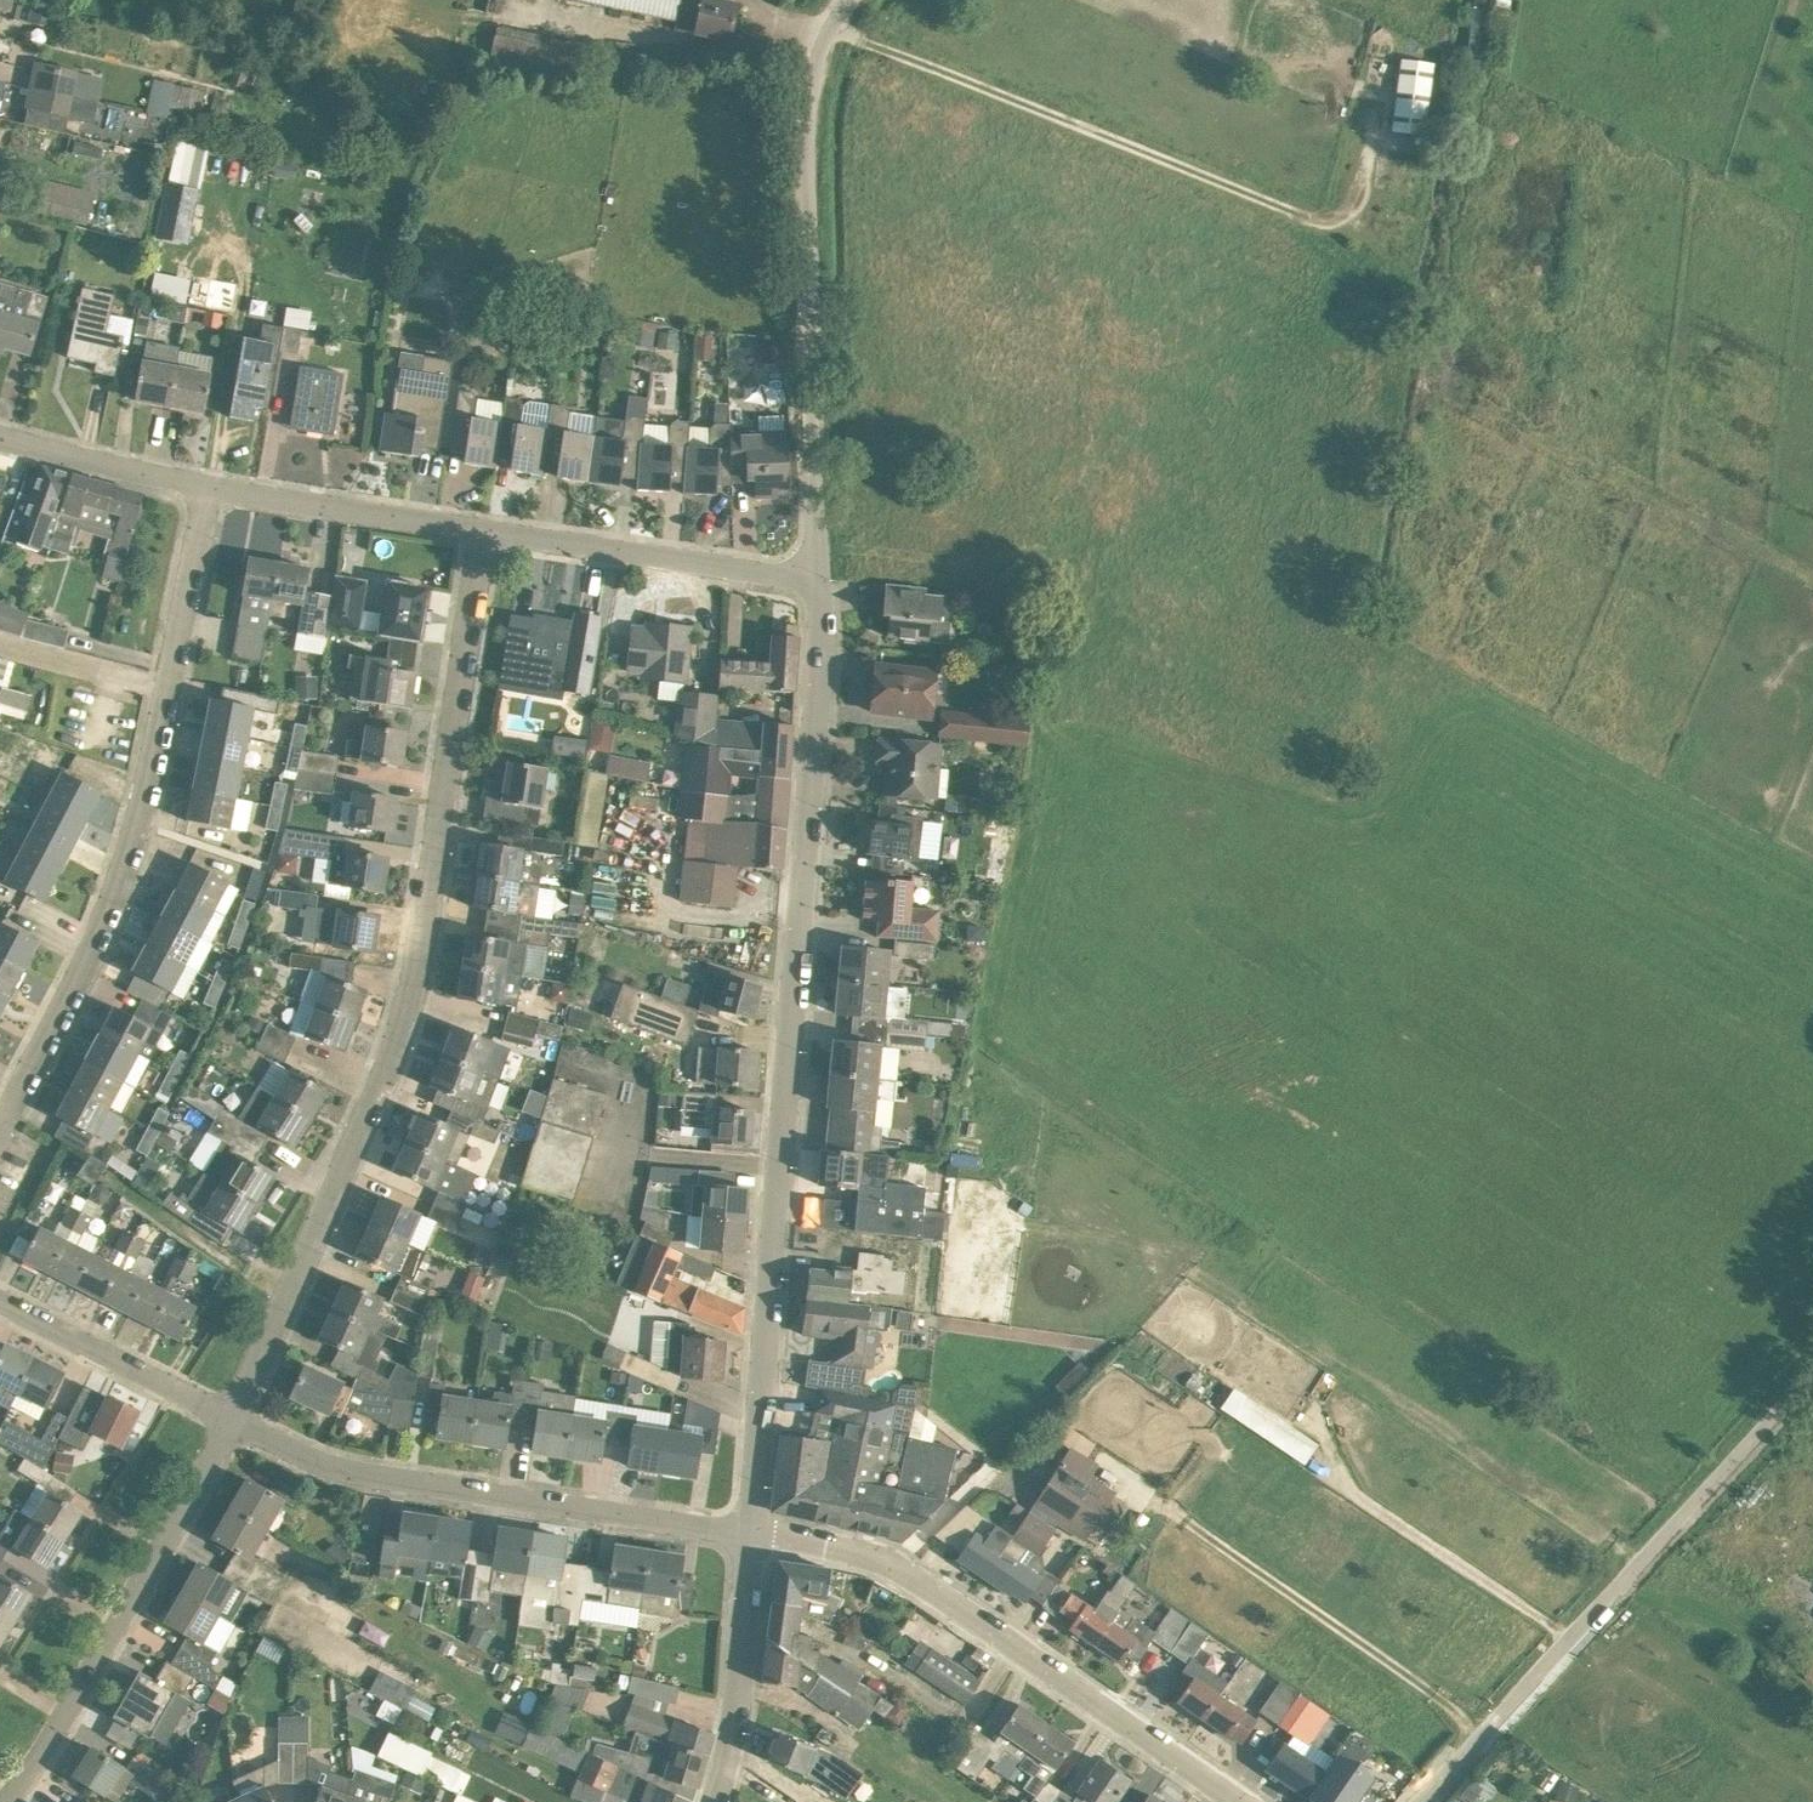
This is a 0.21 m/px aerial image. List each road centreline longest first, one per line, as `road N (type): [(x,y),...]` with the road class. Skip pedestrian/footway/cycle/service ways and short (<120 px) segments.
road 1 (residential): [(234,1413),(401,1006),(476,530)]
road 2 (track): [(830,29),(1335,222),(1356,195),(1383,62)]
road 3 (residential): [(0,1116),(120,868),(198,488)]
road 4 (unclassified): [(849,0),(820,45),(804,124),(817,579)]
road 5 (residential): [(781,1165),(817,579)]
road 6 (residential): [(1238,1801),(901,1571),(843,1549),(750,1535)]
road 7 (residential): [(750,1535),(354,1466),(234,1413)]
road 8 (residential): [(0,1801),(83,1689),(234,1413)]
road 9 (residential): [(750,1535),(781,1165)]
road 10 (track): [(1570,1642),(1342,1486),(1305,1405)]
road 11 (residential): [(817,579),(476,530)]
road 12 (residential): [(476,530),(198,488)]
road 13 (residential): [(715,1801),(735,1712),(750,1535)]
road 14 (residential): [(234,1413),(0,1296)]
road 15 (residential): [(198,488),(0,431)]
road 16 (residential): [(781,1165),(655,1155)]

